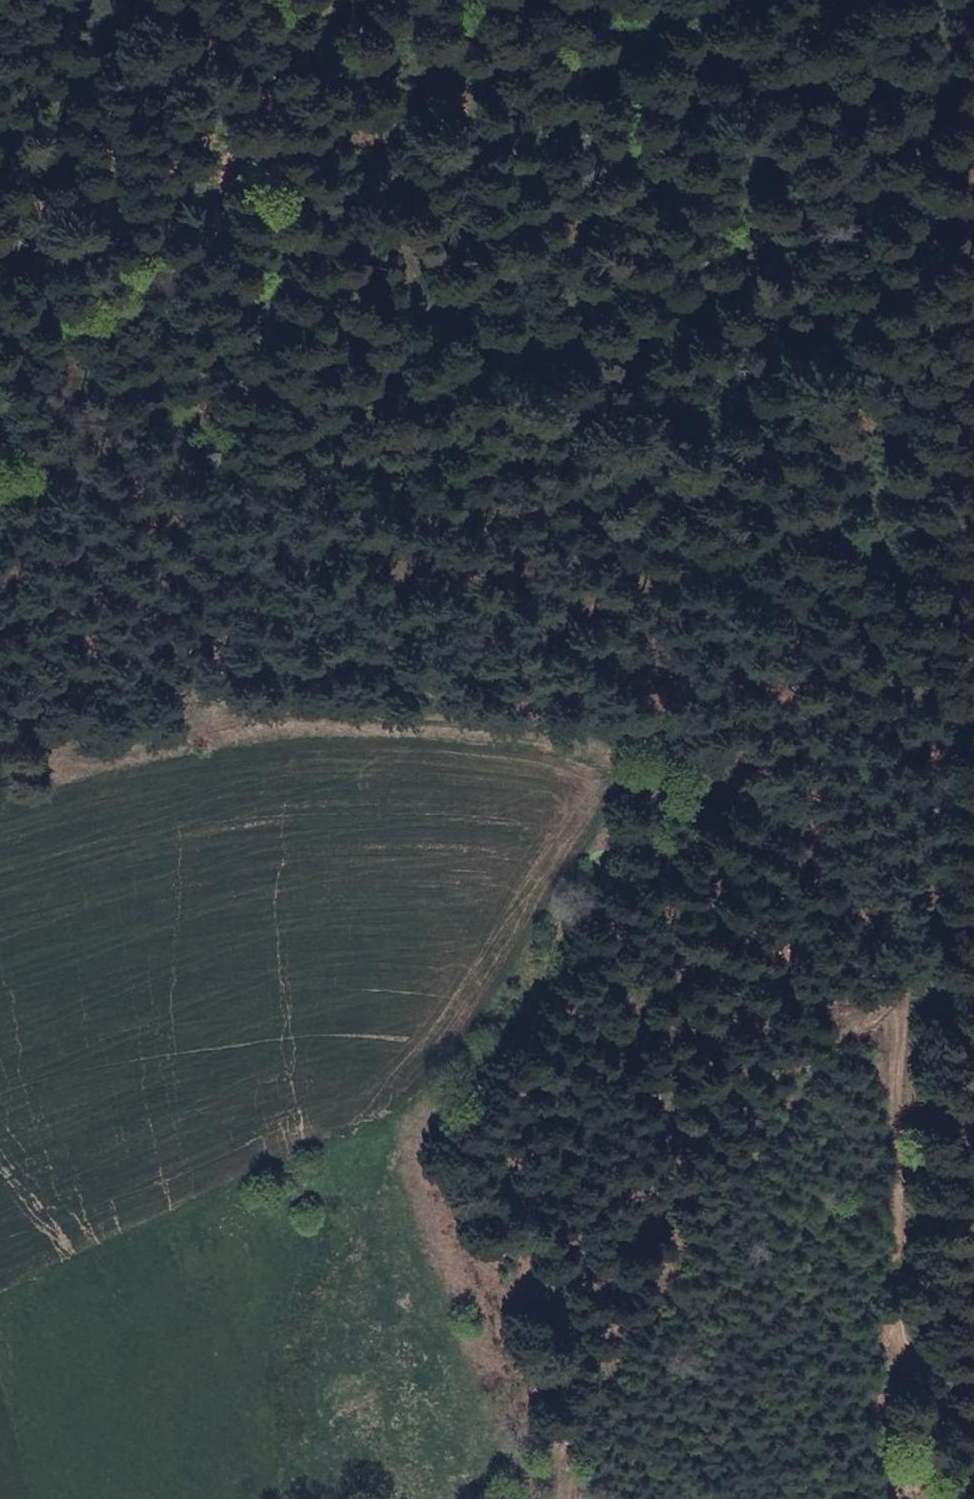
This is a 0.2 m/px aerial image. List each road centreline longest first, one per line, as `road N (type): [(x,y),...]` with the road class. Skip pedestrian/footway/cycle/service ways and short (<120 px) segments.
road 1 (track): [(0,564),(175,433),(252,302),(272,151),(247,0)]
road 2 (track): [(920,1498),(922,1054),(973,899)]

